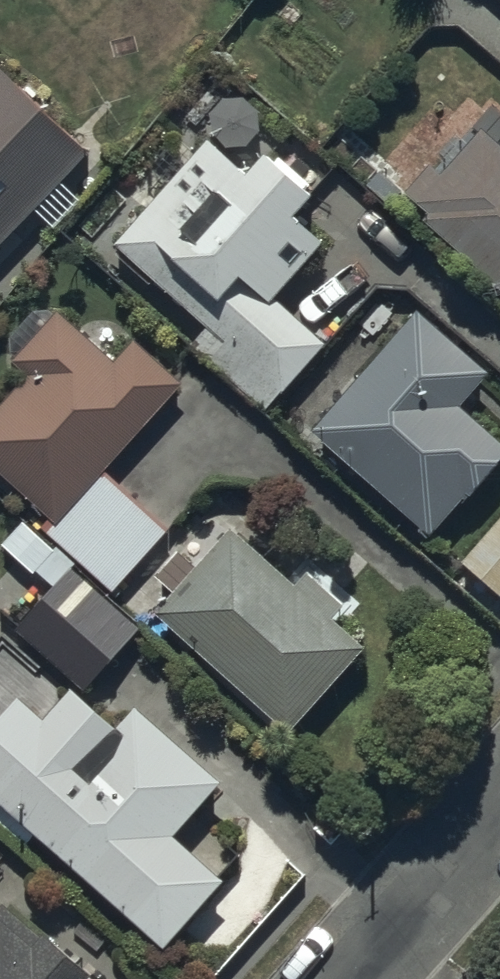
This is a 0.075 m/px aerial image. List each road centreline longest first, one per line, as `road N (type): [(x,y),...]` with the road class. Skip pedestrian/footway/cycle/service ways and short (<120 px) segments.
road 1 (residential): [(499,813),(353,978)]

